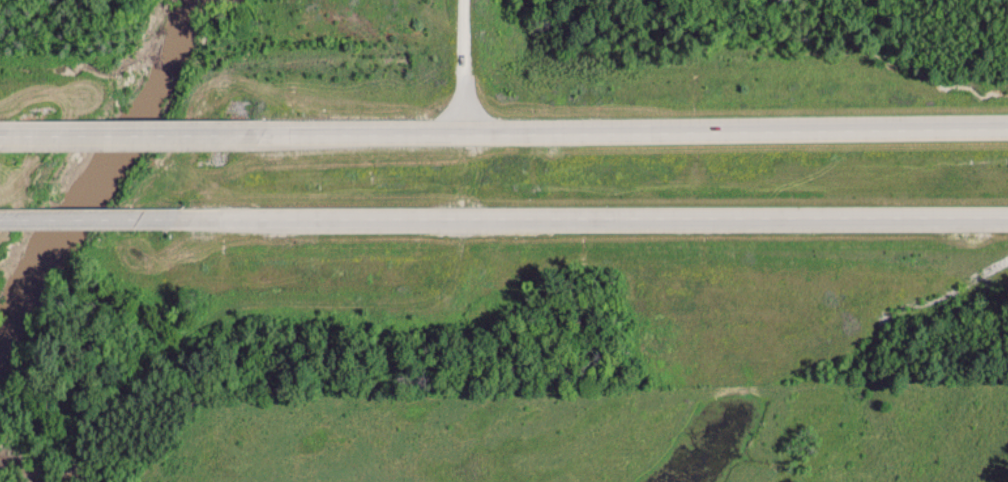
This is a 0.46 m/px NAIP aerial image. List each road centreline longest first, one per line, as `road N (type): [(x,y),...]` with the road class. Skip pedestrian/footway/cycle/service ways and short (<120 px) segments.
road 1 (trunk): [(190,215),(1007,216)]
road 2 (trunk): [(1007,129),(465,133)]
road 3 (track): [(417,309),(232,307),(134,368)]
road 4 (trunk): [(246,133),(18,134)]
road 5 (trunk): [(465,133),(246,133)]
road 6 (trunk): [(0,217),(190,215)]
road 7 (residential): [(466,0),(465,133)]

